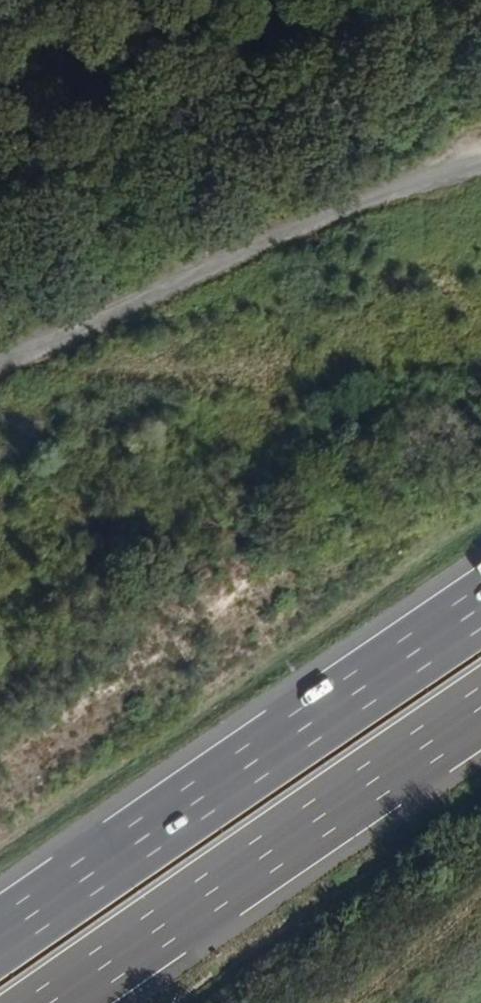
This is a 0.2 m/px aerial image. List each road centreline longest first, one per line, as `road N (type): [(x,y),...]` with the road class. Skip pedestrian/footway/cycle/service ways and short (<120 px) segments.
road 1 (motorway): [(480,607),(0,936)]
road 2 (motorway): [(54,1002),(480,712)]

